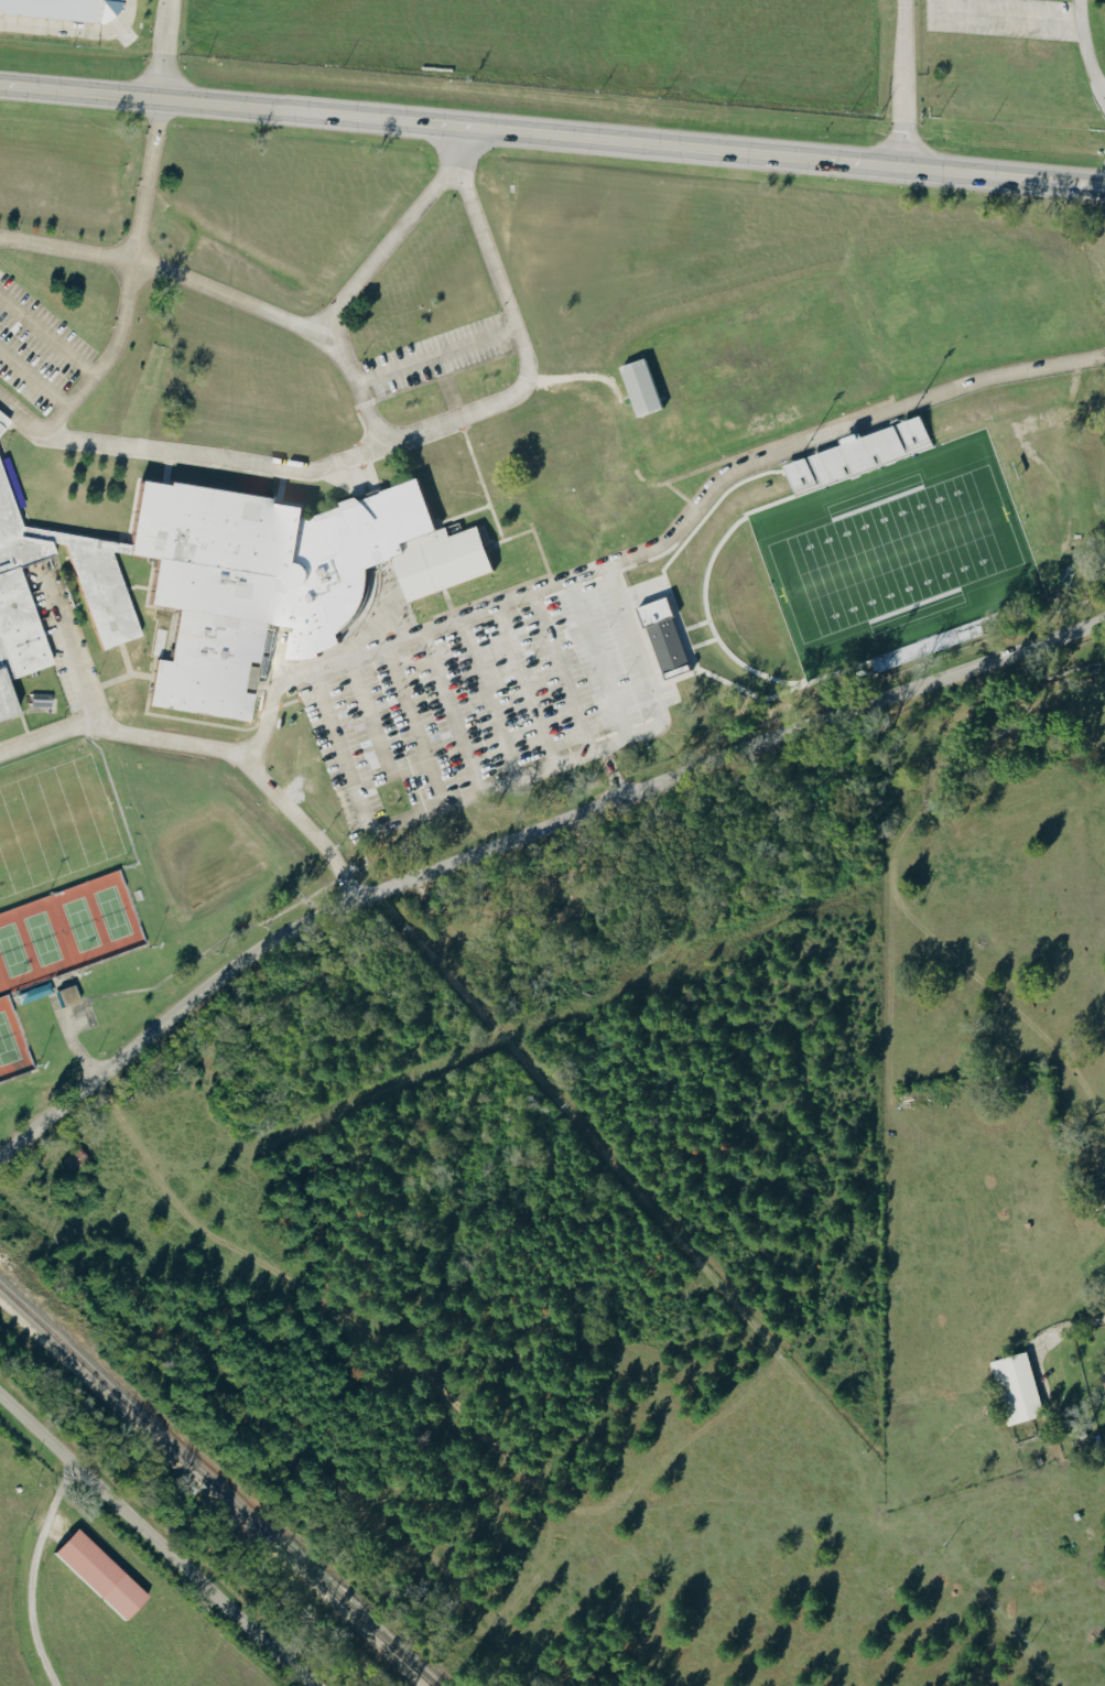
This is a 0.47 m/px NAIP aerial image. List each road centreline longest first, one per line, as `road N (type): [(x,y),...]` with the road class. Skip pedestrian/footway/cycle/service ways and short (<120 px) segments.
road 1 (residential): [(0,1156),(209,983),(321,915),(784,732),(1104,618)]
road 2 (primary): [(1007,179),(0,85)]
road 3 (residential): [(0,1392),(323,1685)]

